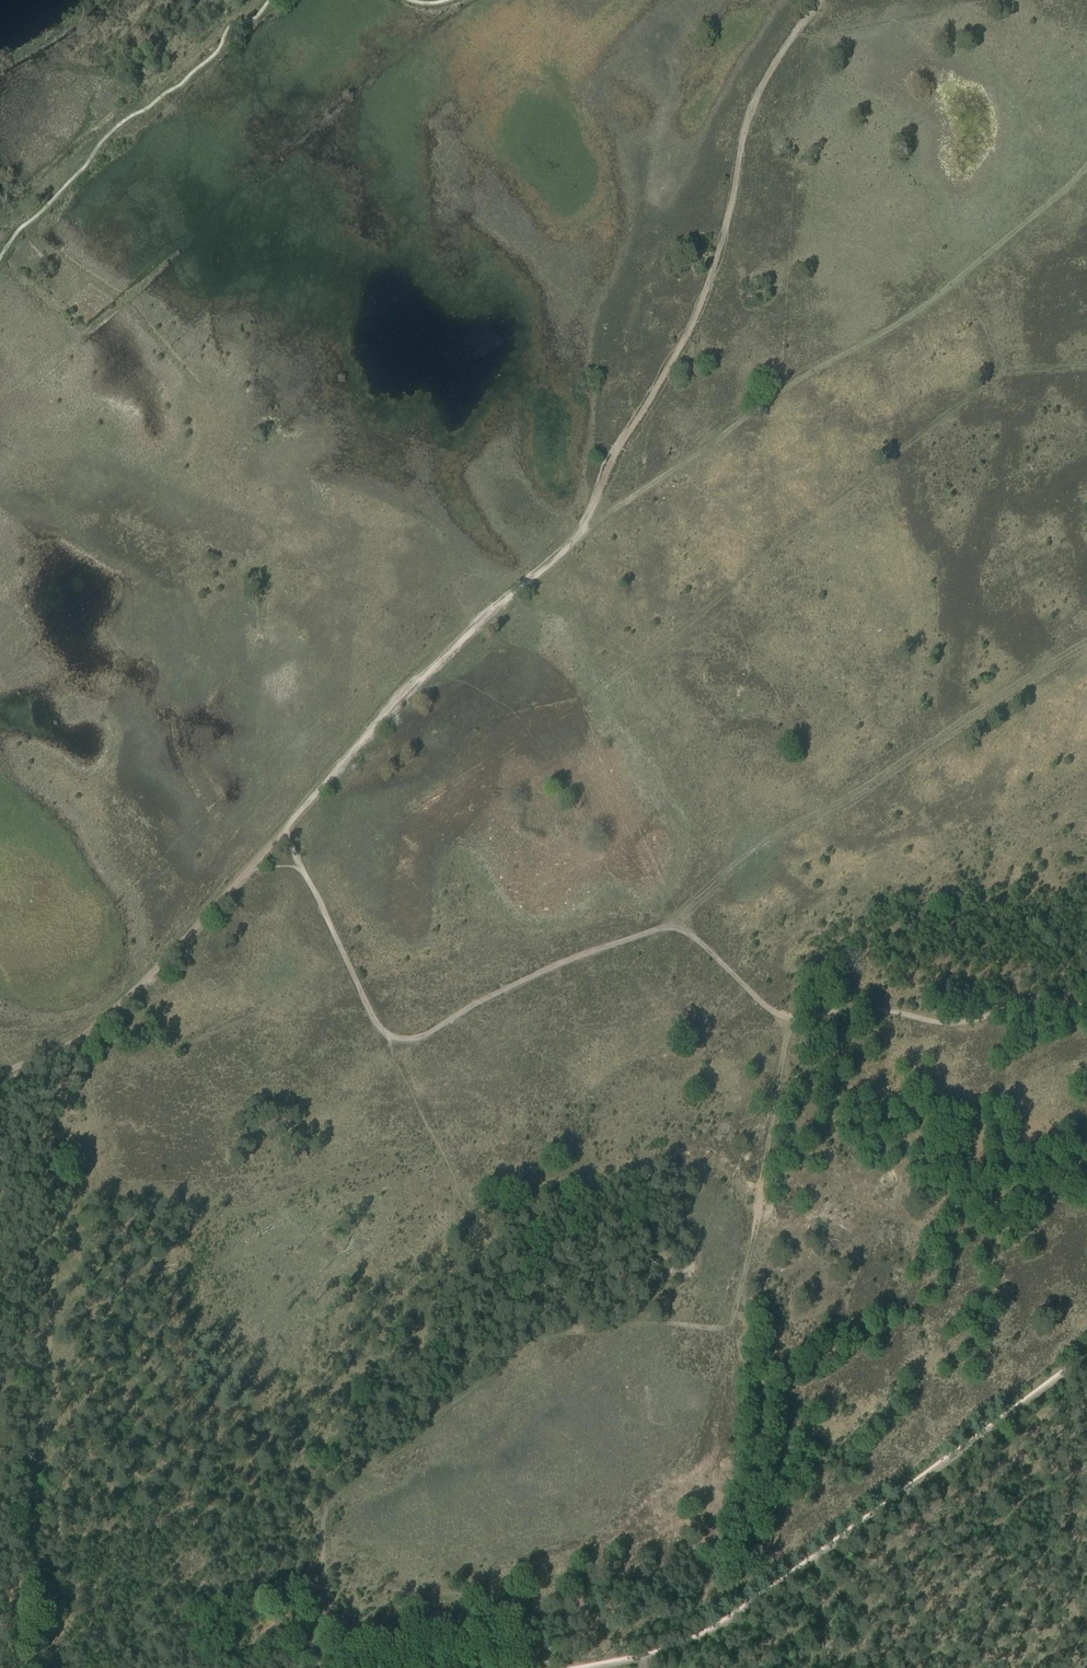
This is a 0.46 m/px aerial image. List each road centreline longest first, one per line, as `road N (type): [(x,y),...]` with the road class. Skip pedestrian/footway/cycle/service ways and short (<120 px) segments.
road 1 (track): [(822,0),(758,92),(722,242),(690,329),(604,472),(578,537),(425,677),(280,829)]
road 2 (track): [(547,1667),(720,1629),(1086,1349)]
road 3 (track): [(34,1628),(68,1086),(83,1033)]
road 4 (track): [(280,829),(83,1033),(0,1072)]
road 5 (track): [(815,1549),(827,1667)]

